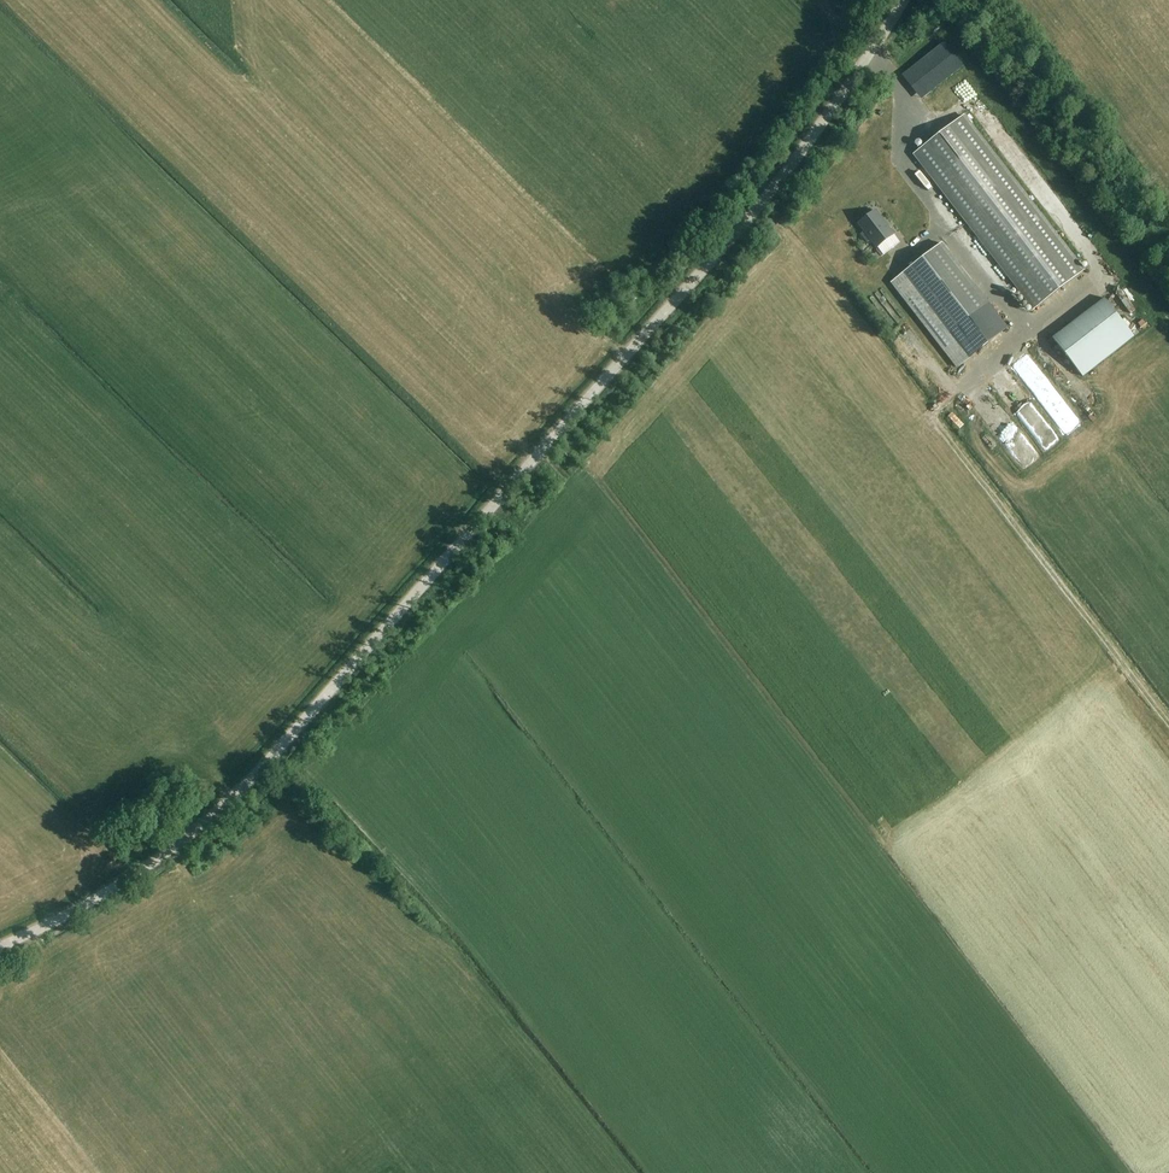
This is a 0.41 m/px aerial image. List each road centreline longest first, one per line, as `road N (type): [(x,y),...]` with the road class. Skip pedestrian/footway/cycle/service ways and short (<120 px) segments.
road 1 (unclassified): [(0,947),(111,890),(184,839),(288,740),(771,193),(903,0)]

